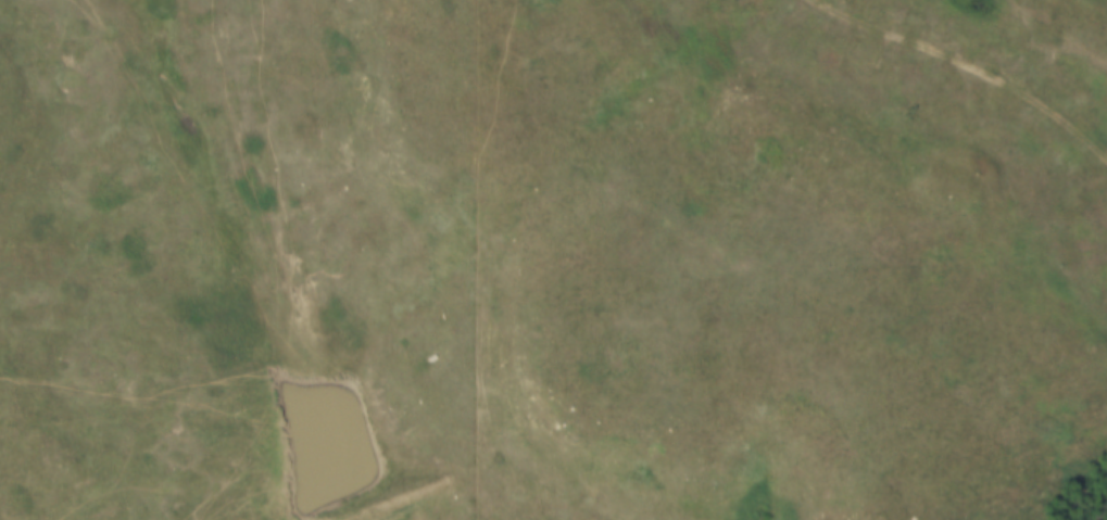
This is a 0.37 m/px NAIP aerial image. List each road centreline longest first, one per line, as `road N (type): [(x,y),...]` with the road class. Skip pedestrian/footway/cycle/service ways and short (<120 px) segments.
road 1 (track): [(1106,163),(1039,106),(813,0)]

